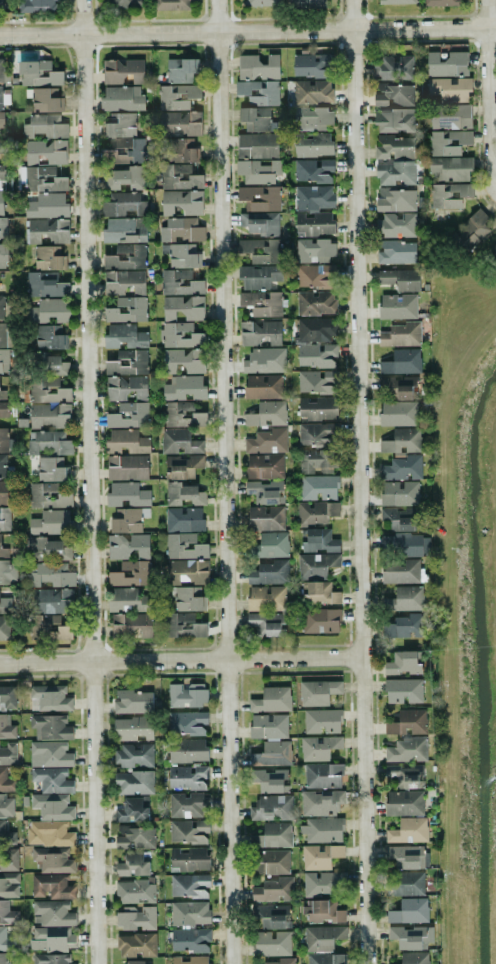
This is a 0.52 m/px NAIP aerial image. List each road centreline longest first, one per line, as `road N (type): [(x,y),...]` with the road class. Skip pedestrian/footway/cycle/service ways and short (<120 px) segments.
road 1 (residential): [(368,963),(354,0)]
road 2 (residential): [(98,963),(84,0)]
road 3 (residential): [(220,0),(233,963)]
road 4 (tertiary): [(495,27),(0,34)]
road 5 (residential): [(363,657),(0,663)]
road 6 (residential): [(495,170),(490,0)]

